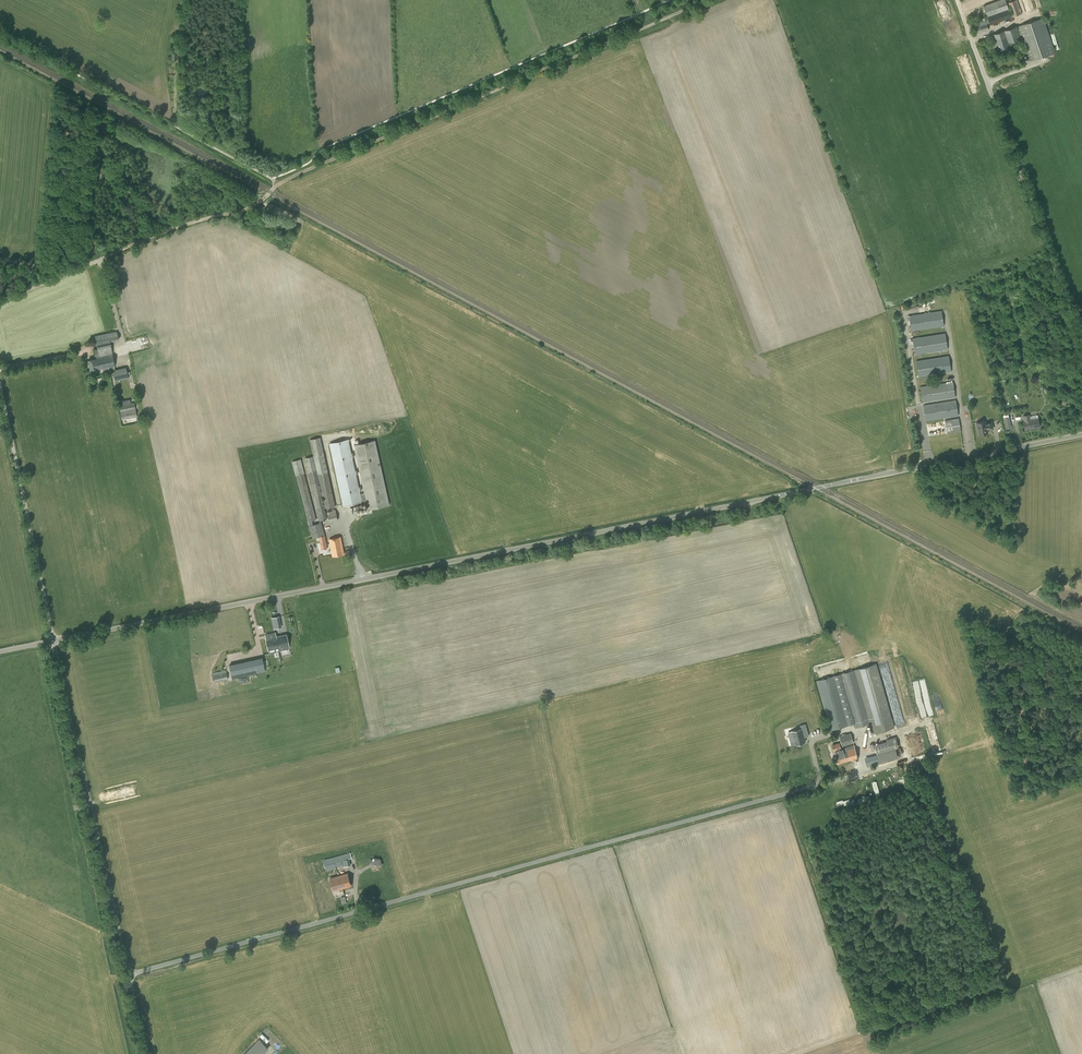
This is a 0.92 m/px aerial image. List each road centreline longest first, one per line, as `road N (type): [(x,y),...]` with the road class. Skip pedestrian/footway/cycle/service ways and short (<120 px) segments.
road 1 (unclassified): [(53,641),(1081,435)]
road 2 (unclassified): [(129,975),(858,773)]
road 3 (track): [(276,185),(712,0)]
road 4 (unclassified): [(1081,345),(961,11)]
road 5 (unclassified): [(129,975),(53,641)]
road 6 (unclassified): [(53,641),(0,385)]
road 7 (track): [(101,259),(176,227),(239,212),(276,185)]

